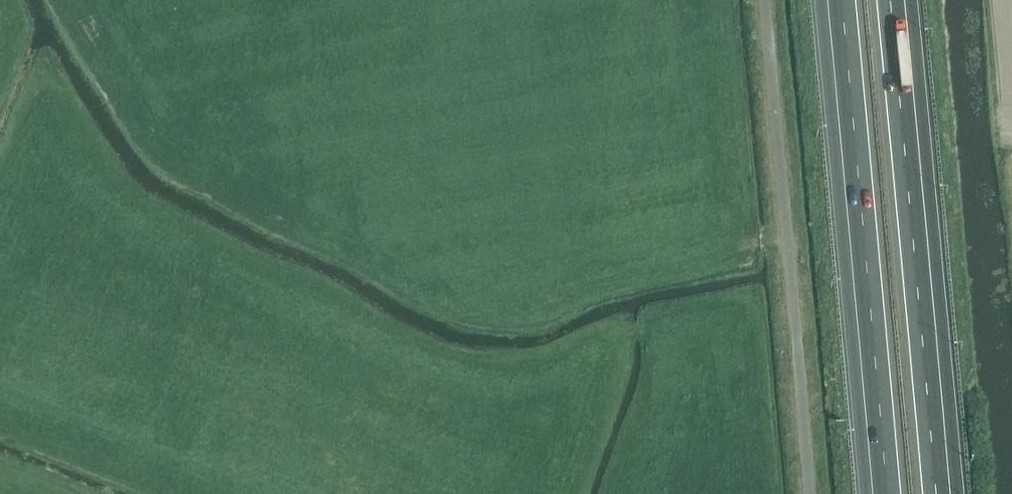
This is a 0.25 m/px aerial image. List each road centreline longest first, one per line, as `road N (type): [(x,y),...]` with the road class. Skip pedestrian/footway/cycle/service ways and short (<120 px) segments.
road 1 (motorway): [(944,493),(897,0)]
road 2 (motorway): [(834,0),(880,493)]
road 3 (track): [(813,493),(768,0)]

